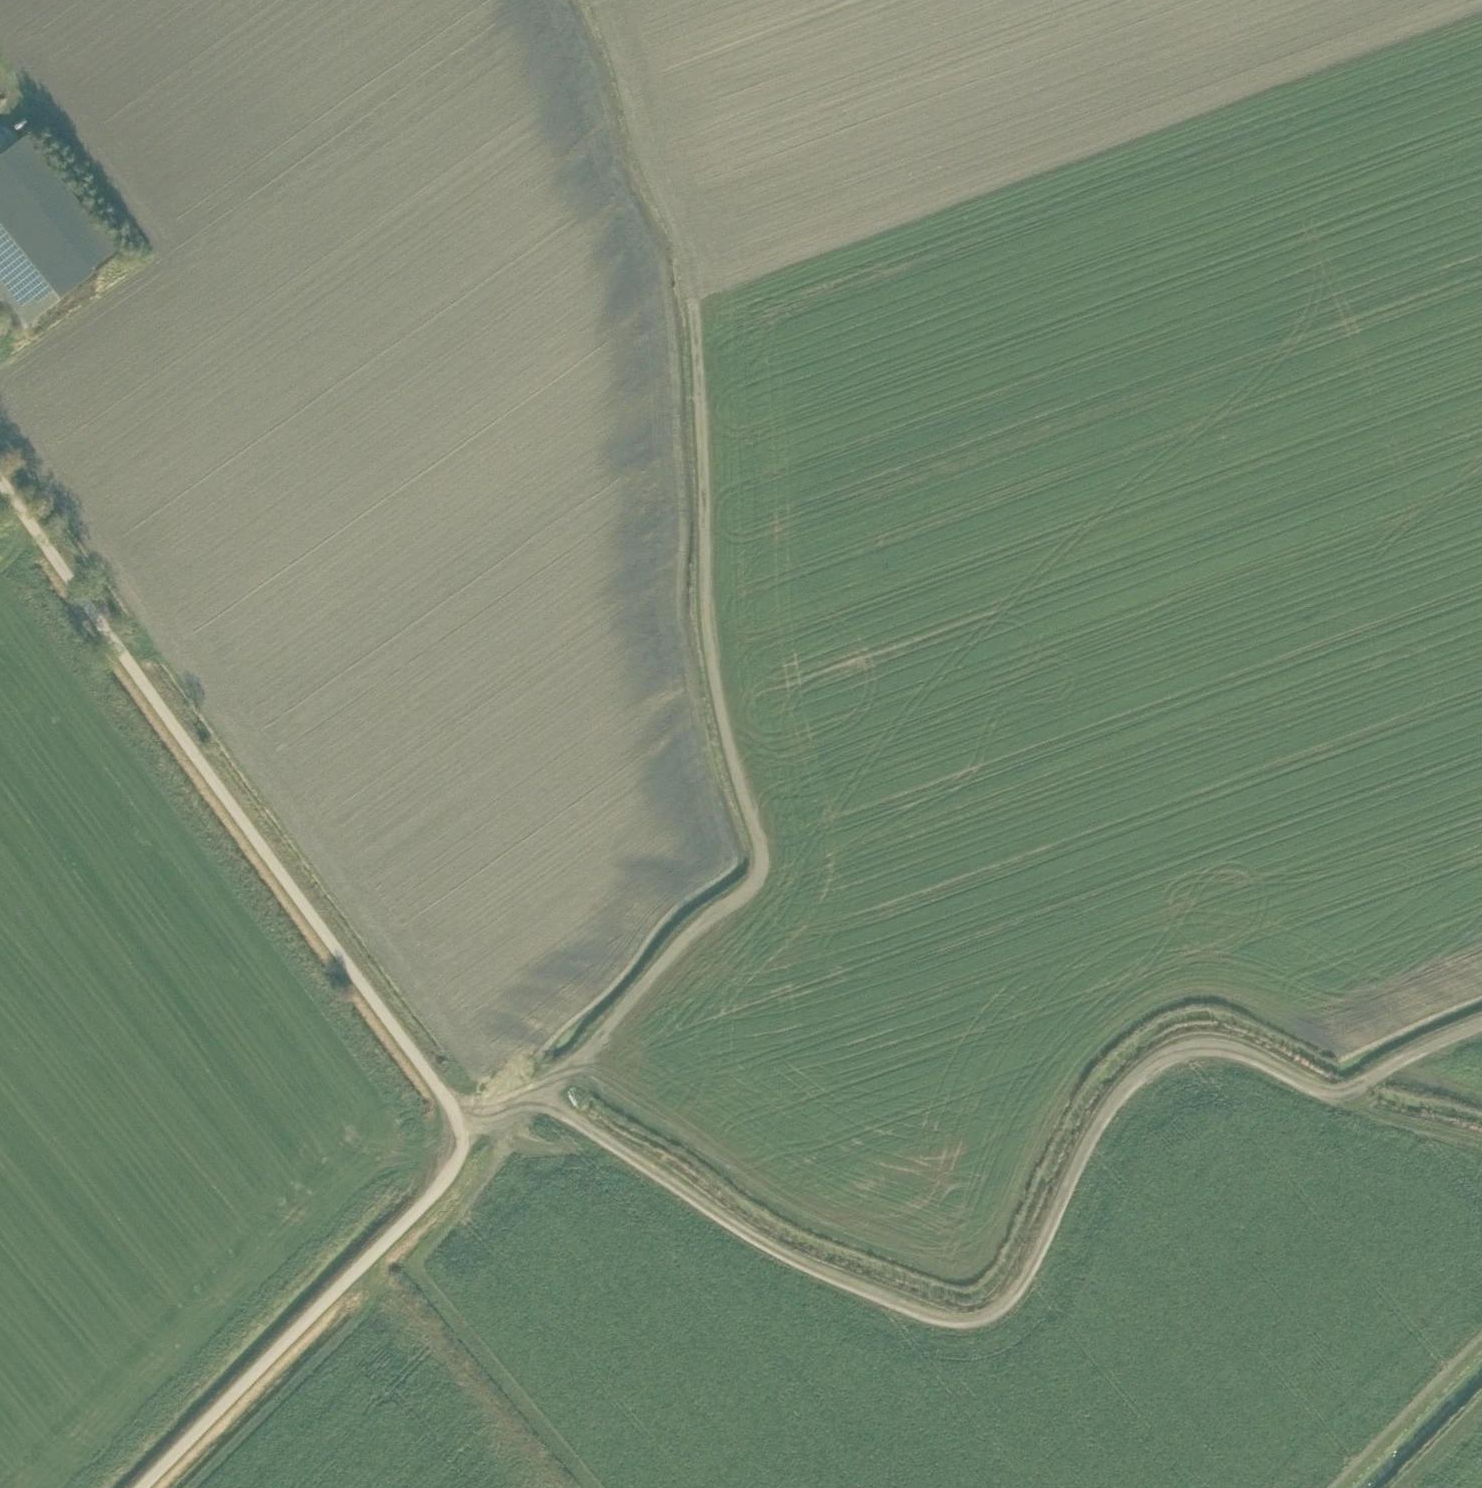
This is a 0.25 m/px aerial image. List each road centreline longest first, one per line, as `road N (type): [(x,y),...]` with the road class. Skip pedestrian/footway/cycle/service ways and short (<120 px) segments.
road 1 (unclassified): [(141,1487),(450,1177),(461,1129),(0,479)]

